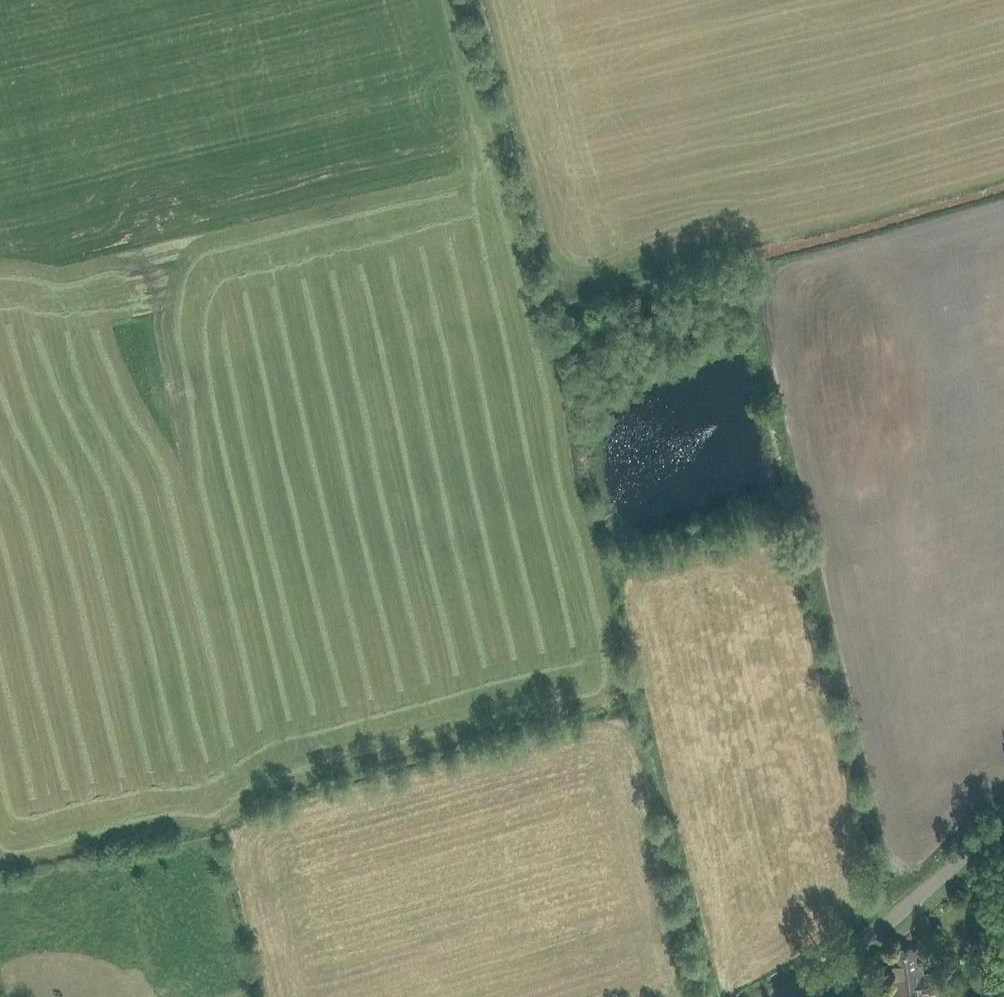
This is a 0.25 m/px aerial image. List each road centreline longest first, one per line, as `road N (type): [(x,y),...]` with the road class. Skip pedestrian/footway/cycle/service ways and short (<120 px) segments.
road 1 (unclassified): [(766,996),(804,976),(1003,810)]

